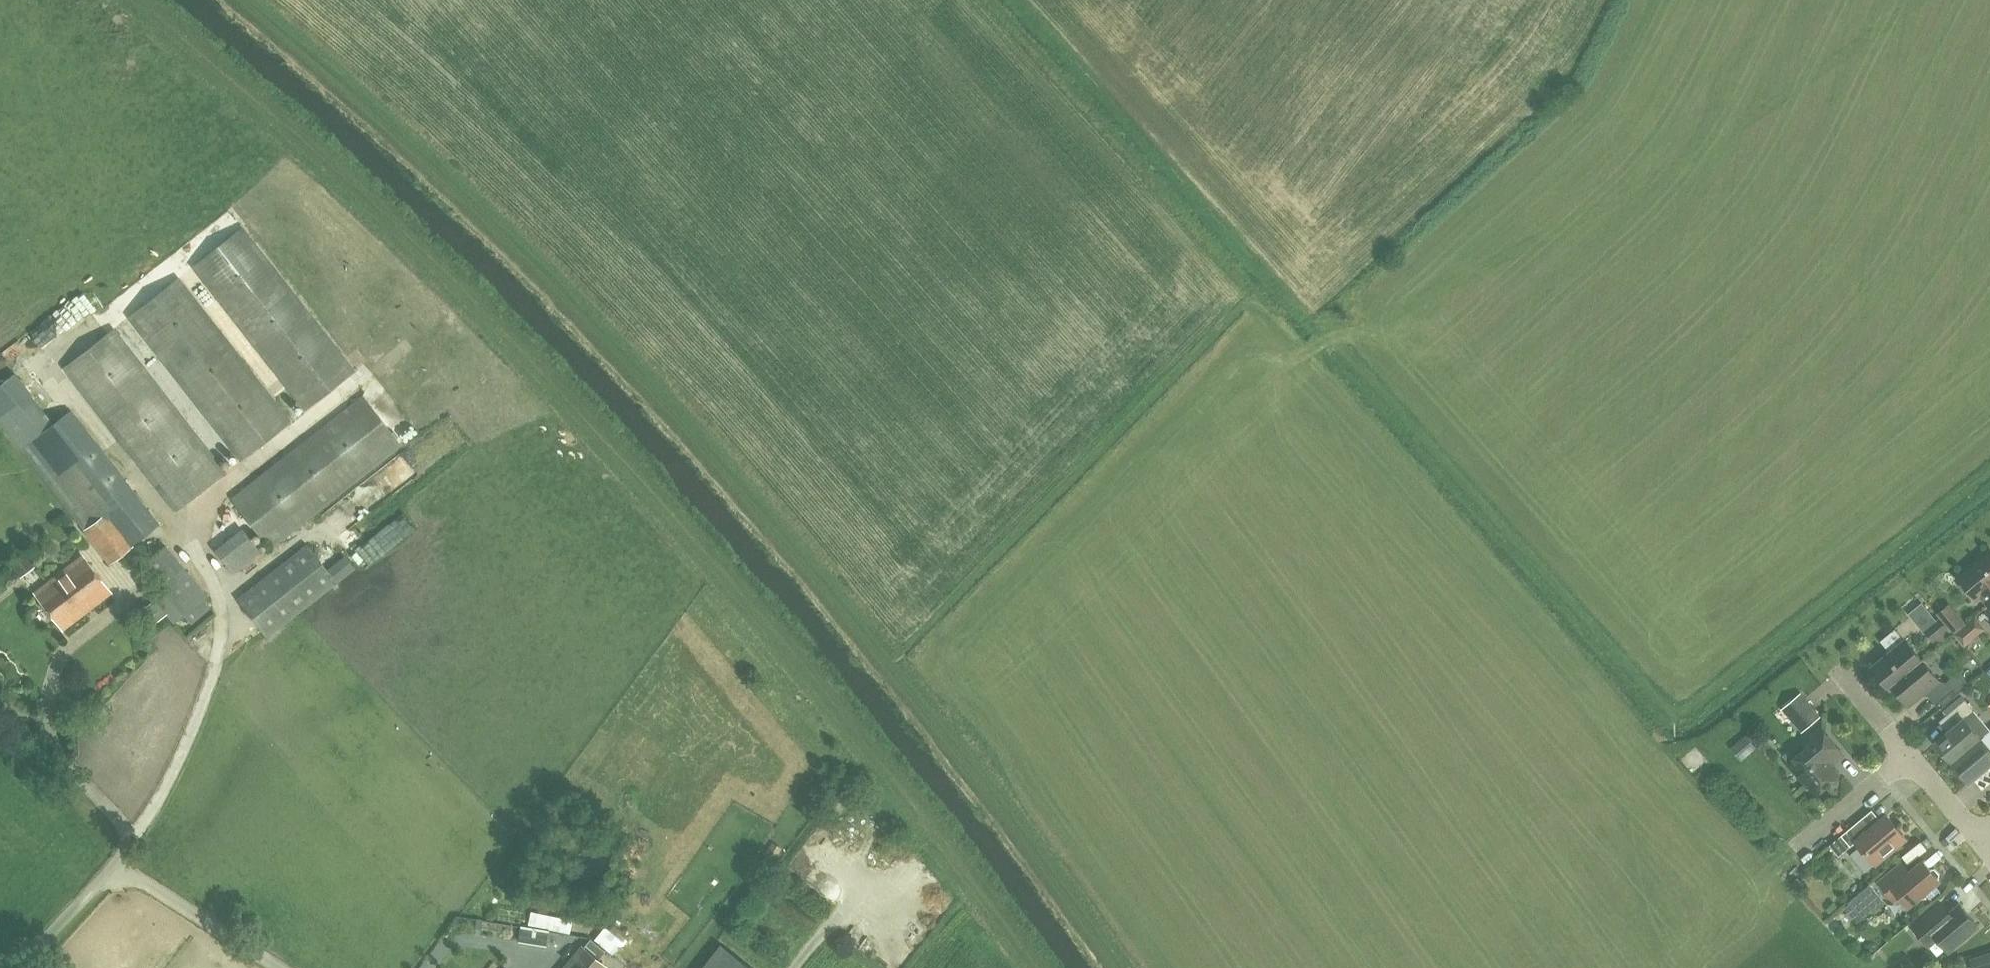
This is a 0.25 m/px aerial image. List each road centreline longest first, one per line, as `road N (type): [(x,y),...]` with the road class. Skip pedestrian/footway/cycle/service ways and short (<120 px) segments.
road 1 (track): [(240,0),(503,240),(667,409),(970,773),(1112,967)]
road 2 (unclassified): [(125,860),(213,684),(227,611)]
road 3 (unclassified): [(125,860),(288,967)]
road 4 (unclassified): [(22,967),(125,860)]
road 5 (residential): [(1797,853),(1909,757)]

